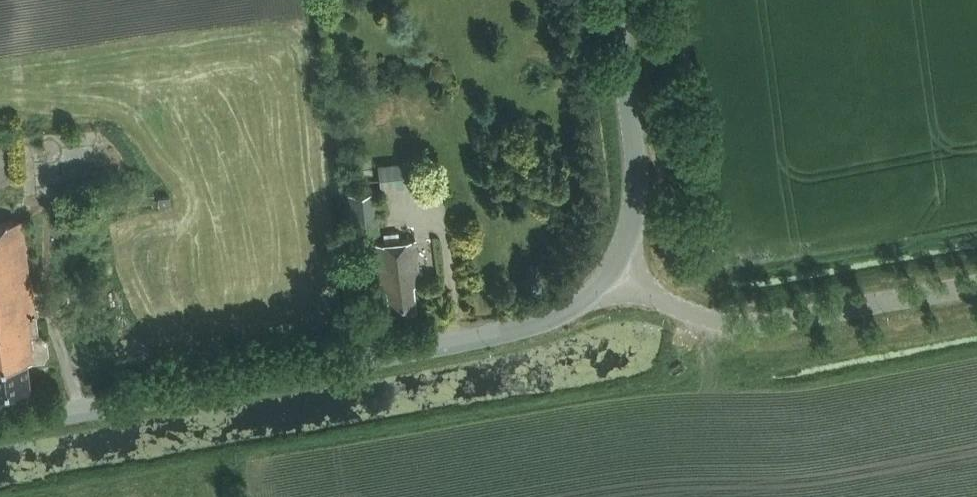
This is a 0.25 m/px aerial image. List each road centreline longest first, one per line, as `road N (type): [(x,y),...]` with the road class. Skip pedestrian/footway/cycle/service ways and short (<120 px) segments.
road 1 (tertiary): [(0,426),(545,324),(587,300),(614,270)]
road 2 (unclassified): [(614,270),(659,303),(705,322),(762,327),(976,287)]
road 3 (tertiary): [(614,270),(632,224),(633,153),(613,0)]

